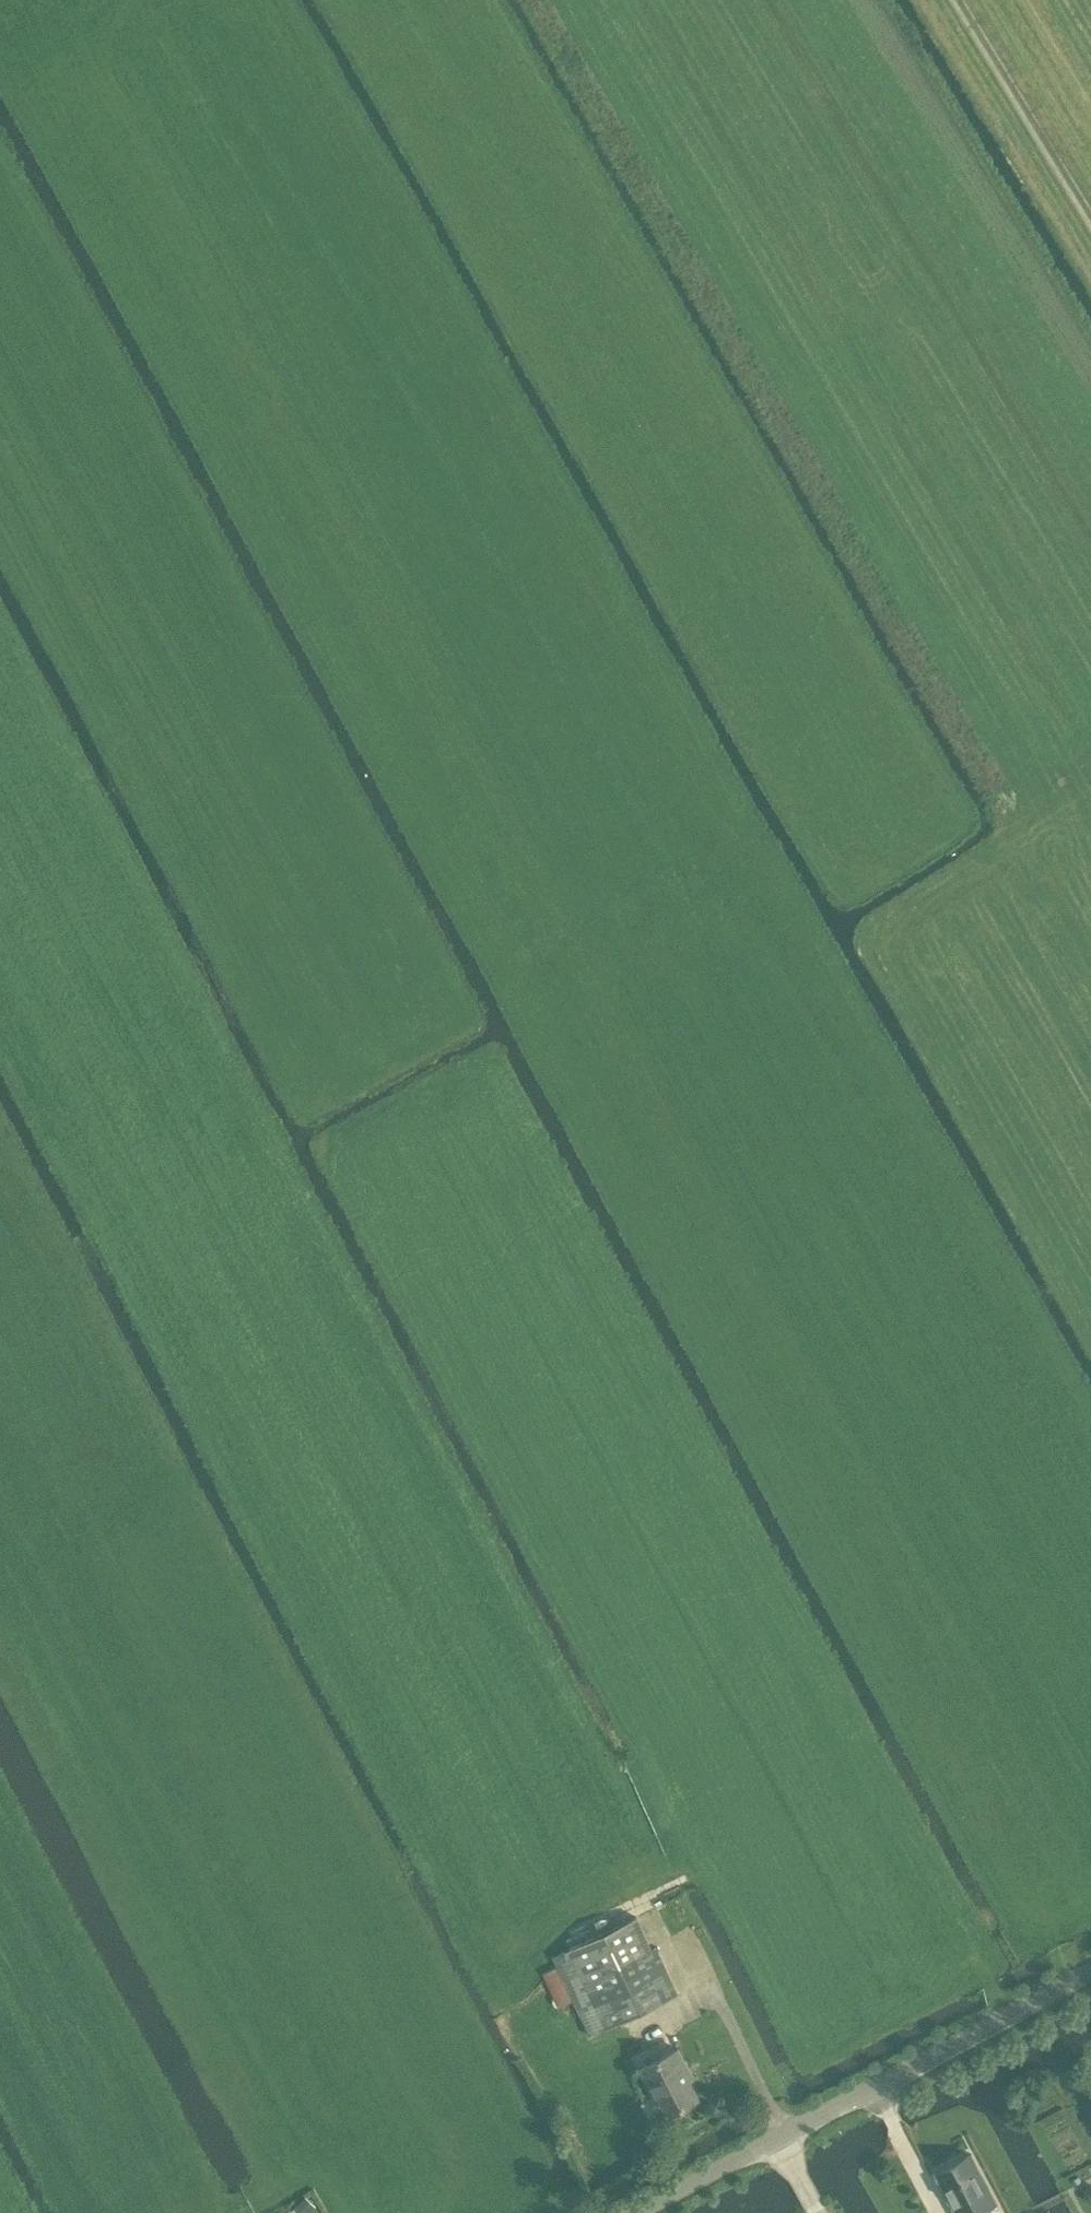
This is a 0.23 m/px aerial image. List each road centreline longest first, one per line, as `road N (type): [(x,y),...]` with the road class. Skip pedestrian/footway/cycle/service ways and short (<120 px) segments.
road 1 (unclassified): [(639,2212),(1090,1972)]
road 2 (track): [(160,2212),(0,1892)]

